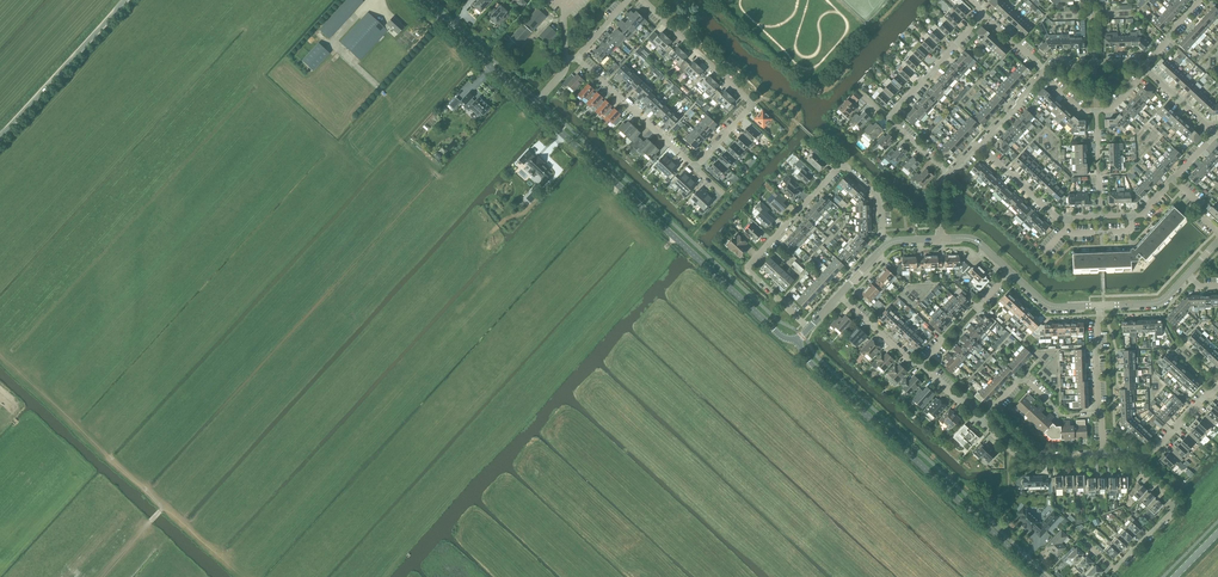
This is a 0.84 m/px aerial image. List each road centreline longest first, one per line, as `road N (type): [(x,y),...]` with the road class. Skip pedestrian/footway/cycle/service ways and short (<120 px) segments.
road 1 (tertiary): [(797,341),(780,336),(532,106)]
road 2 (tertiary): [(1040,576),(809,361),(797,341)]
road 3 (track): [(0,356),(245,576)]
road 4 (residential): [(809,328),(747,268),(844,166),(880,197),(890,243)]
road 5 (residential): [(695,169),(752,107),(635,0)]
road 6 (residential): [(1086,543),(1115,570),(1171,515),(1174,504),(1141,472),(1141,453)]
road 7 (unclassified): [(0,137),(126,0)]
road 8 (residential): [(576,59),(695,169)]
road 9 (tertiary): [(532,106),(418,0)]
road 10 (residential): [(1103,454),(1097,306)]
road 11 (residential): [(888,118),(983,13)]
road 12 (residential): [(1103,454),(1019,457),(981,423)]

